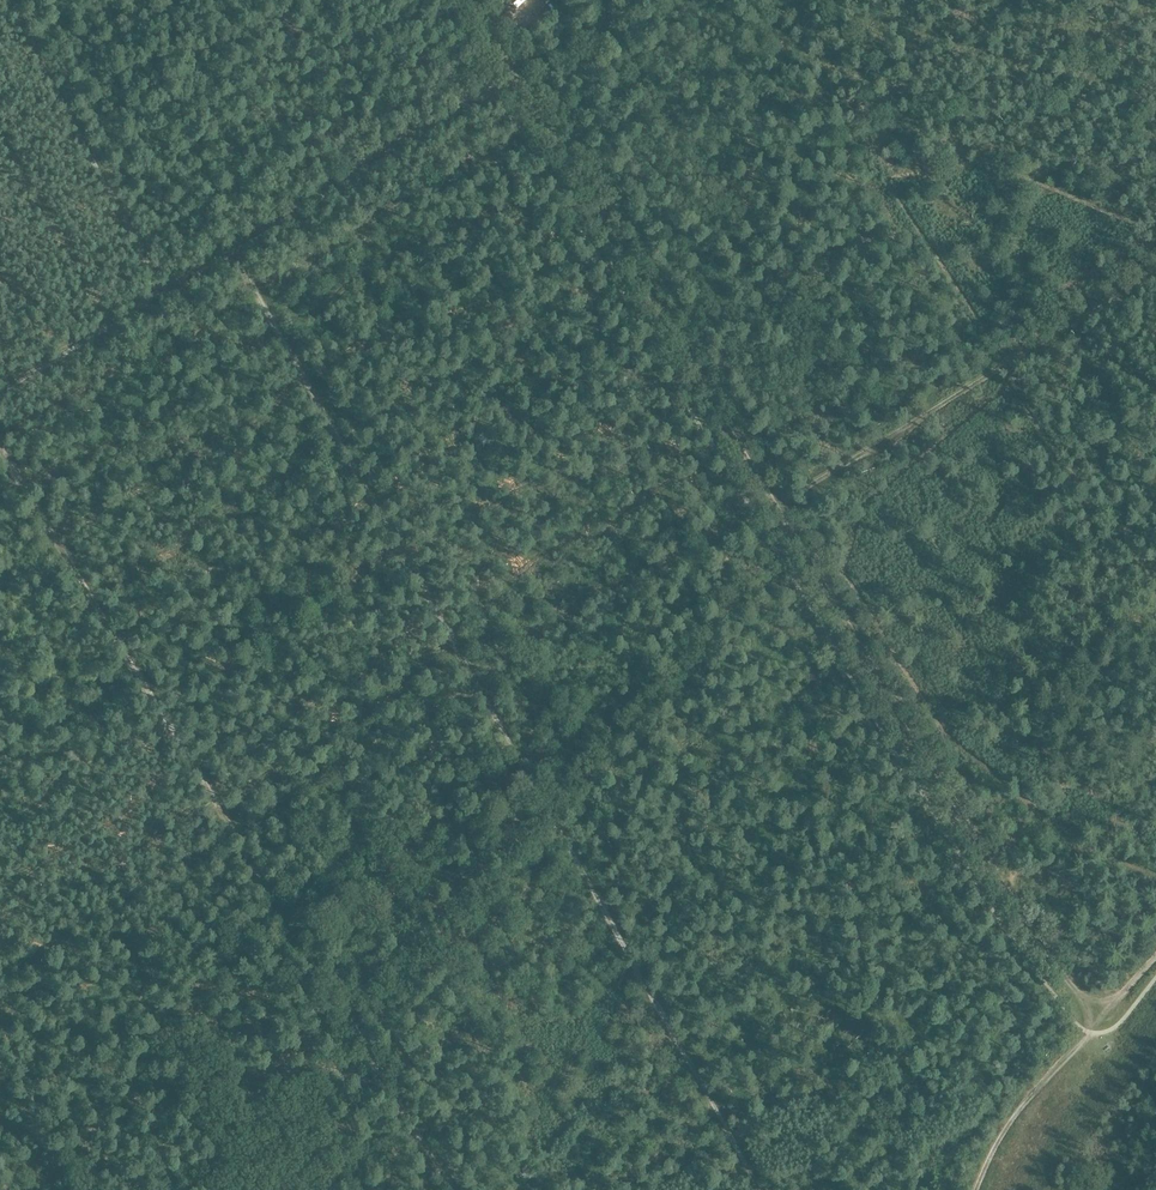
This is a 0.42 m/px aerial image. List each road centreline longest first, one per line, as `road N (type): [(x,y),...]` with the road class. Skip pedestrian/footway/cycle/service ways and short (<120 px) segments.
road 1 (track): [(1111,1004),(1089,1000),(1053,960),(516,76)]
road 2 (track): [(232,252),(761,1189)]
road 3 (track): [(1155,274),(755,516)]
road 4 (track): [(480,100),(232,252)]
road 5 (track): [(50,81),(164,295)]
road 6 (track): [(977,1189),(1018,1111),(1111,1004)]
road 7 (track): [(164,295),(0,393)]
road 8 (track): [(641,0),(516,76)]

